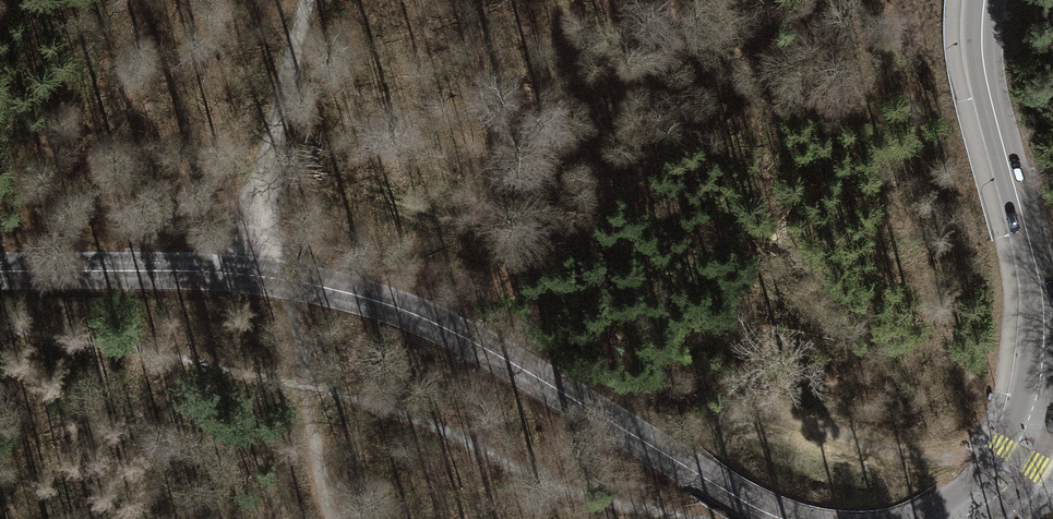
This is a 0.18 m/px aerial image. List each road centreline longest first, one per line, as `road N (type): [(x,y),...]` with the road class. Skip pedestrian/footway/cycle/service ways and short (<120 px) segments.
road 1 (secondary): [(0,271),(186,270),(337,289),(491,354),(783,518)]
road 2 (track): [(0,328),(66,331),(304,382),(446,431),(571,495),(690,518)]
road 3 (secondary): [(984,0),(983,60),(1045,316),(1038,409),(1020,457)]
road 4 (track): [(239,273),(308,0)]
road 5 (track): [(292,278),(309,420),(334,518)]

